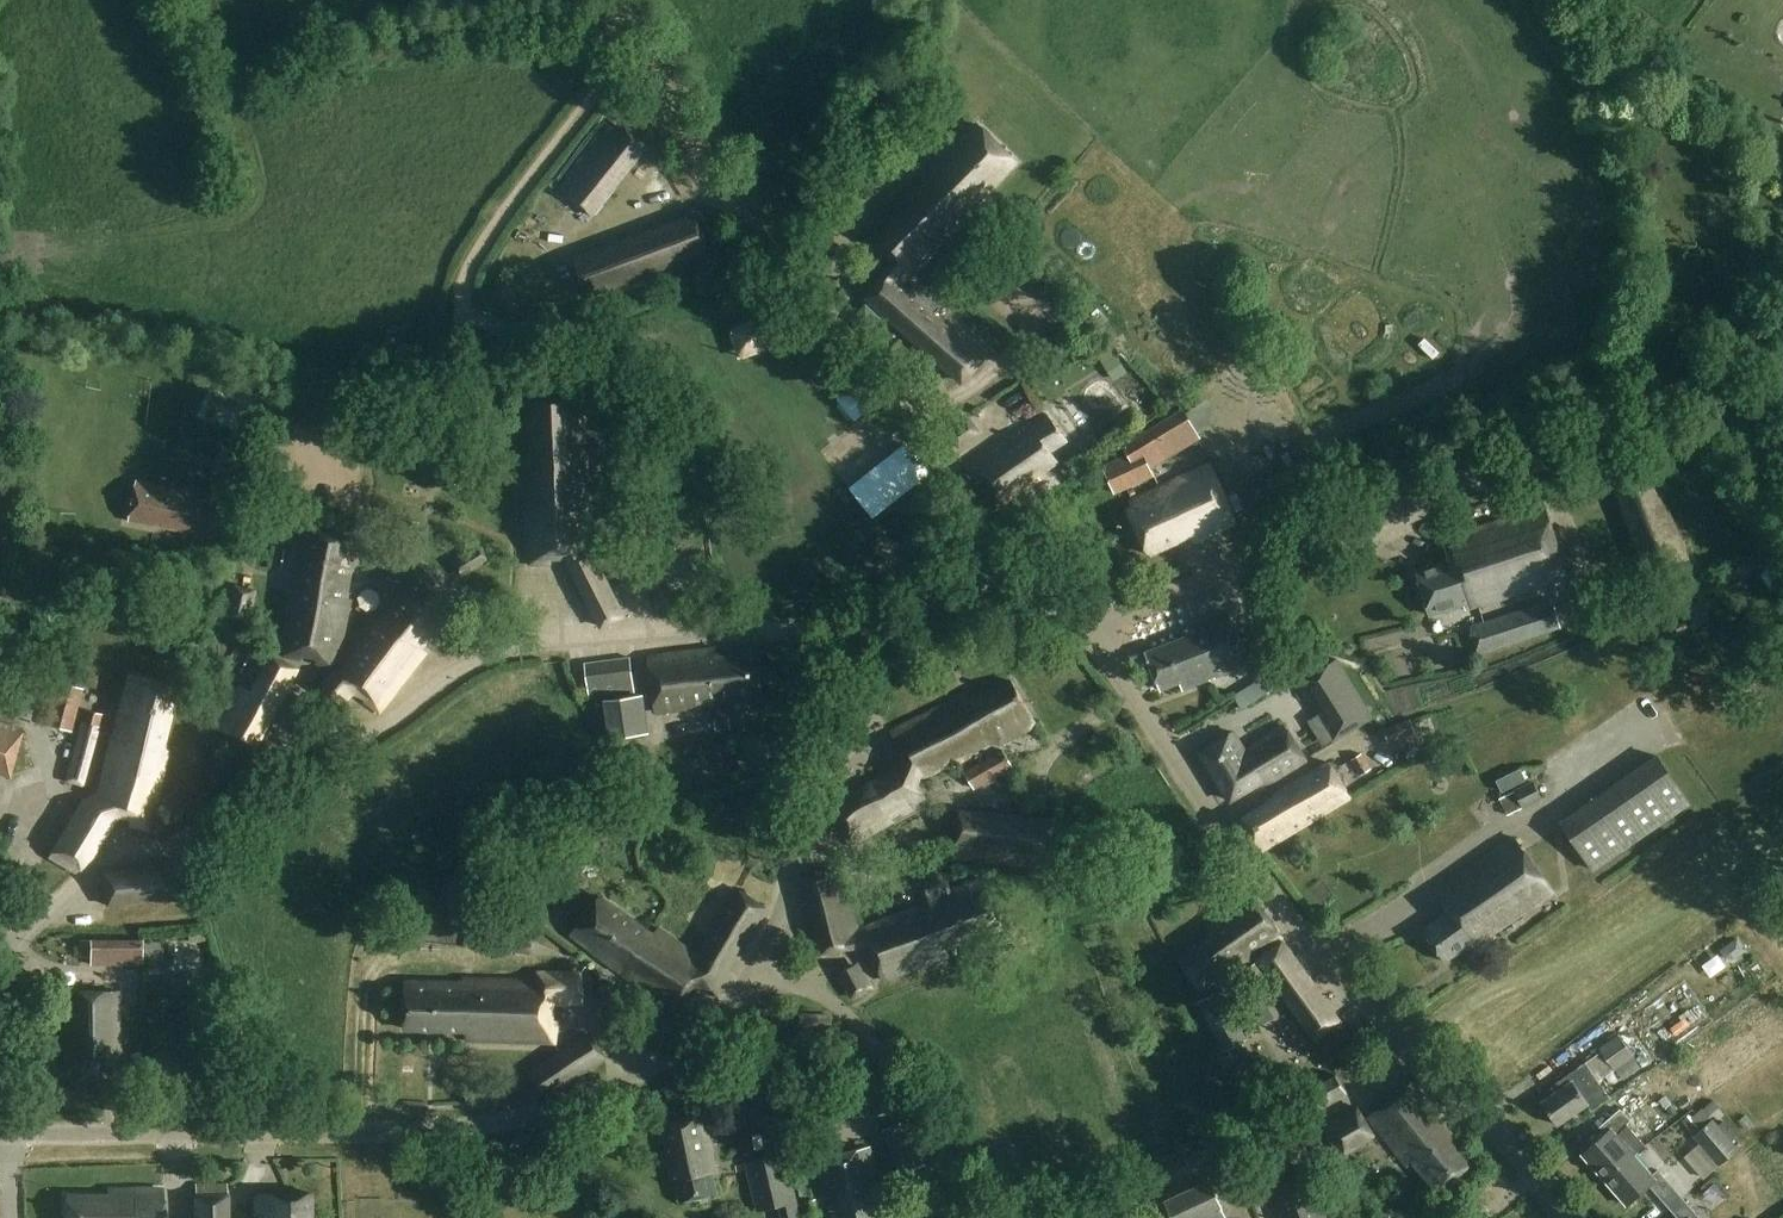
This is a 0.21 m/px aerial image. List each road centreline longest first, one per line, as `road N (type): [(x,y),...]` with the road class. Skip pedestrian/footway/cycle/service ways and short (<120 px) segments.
road 1 (track): [(1027,574),(684,140),(641,53)]
road 2 (track): [(463,284),(489,236),(612,75),(641,53)]

